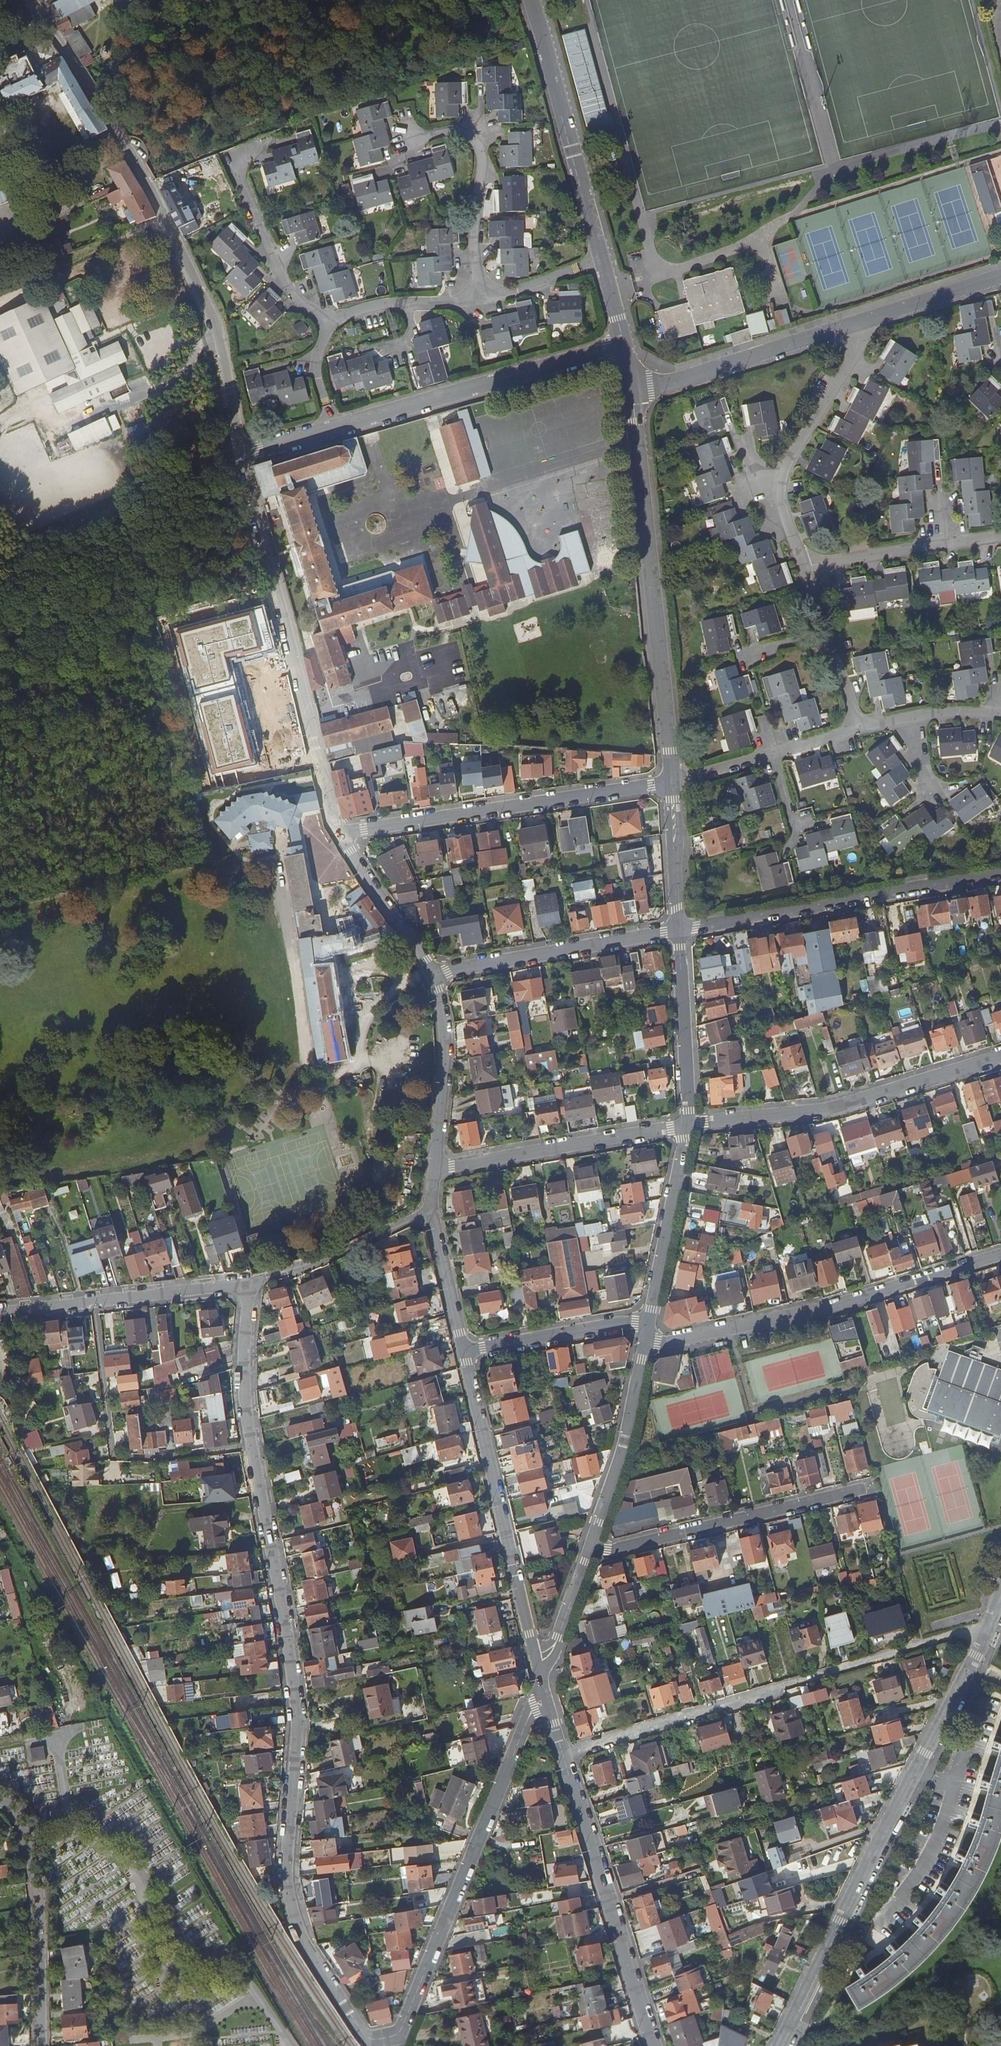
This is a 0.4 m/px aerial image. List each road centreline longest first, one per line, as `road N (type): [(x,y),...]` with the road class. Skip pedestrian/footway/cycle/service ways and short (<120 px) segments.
road 1 (residential): [(251,1283),(243,1385),(297,1716),(288,1891),(301,1936),(369,2038),(401,2029),(542,1685)]
road 2 (residential): [(26,0),(149,186),(215,319),(244,454)]
road 3 (residential): [(778,2045),(1000,1591)]
road 4 (residential): [(336,835),(244,454)]
road 5 (residential): [(633,394),(671,783)]
road 6 (residential): [(646,1344),(829,1308),(1000,1254)]
road 7 (residential): [(336,835),(671,783)]
road 8 (residential): [(679,931),(1000,874)]
road 9 (residential): [(687,1125),(825,1111),(1000,1058)]
road 10 (residential): [(623,346),(330,430)]
road 11 (residential): [(655,2045),(562,1755)]
road 12 (residential): [(533,1648),(464,1352)]
road 13 (residential): [(867,1488),(589,1548)]
road 14 (residential): [(531,0),(600,260)]
road 15 (residential): [(855,323),(855,354),(785,477),(783,504),(804,564)]
road 16 (residential): [(434,1170),(687,1125)]
road 17 (residential): [(251,1283),(0,1313)]
road 18 (residential): [(41,2045),(35,1888),(17,1819),(0,1803)]
road 19 (residential): [(433,976),(679,931)]
road 20 (residential): [(633,394),(855,323)]
road 21 (residential): [(405,146),(452,131),(478,142),(481,297)]
road 22 (residential): [(777,1687),(562,1755)]
road 23 (residential): [(255,153),(233,166),(284,280),(332,324)]
road 24 (residential): [(589,1548),(623,1451),(646,1344)]
road 25 (residential): [(804,564),(1000,537)]
road 26 (residential): [(434,1170),(445,1043),(433,976)]
road 27 (residential): [(432,1212),(251,1283)]
road 28 (residential): [(858,730),(671,783)]
road 29 (residential): [(679,931),(687,1125)]
road 30 (residential): [(464,1352),(651,1319)]
road 31 (residential): [(651,1319),(683,1146)]
road 32 (residential): [(804,564),(858,730)]
road 33 (residential): [(433,976),(336,835)]
road 34 (residential): [(481,297),(384,304),(332,324)]
road 35 (residential): [(855,323),(1000,277)]
road 36 (residential): [(671,783),(679,931)]
road 37 (residential): [(464,1352),(432,1212)]
road 38 (residential): [(1000,715),(939,714),(858,730)]
road 39 (residential): [(600,260),(481,297)]

